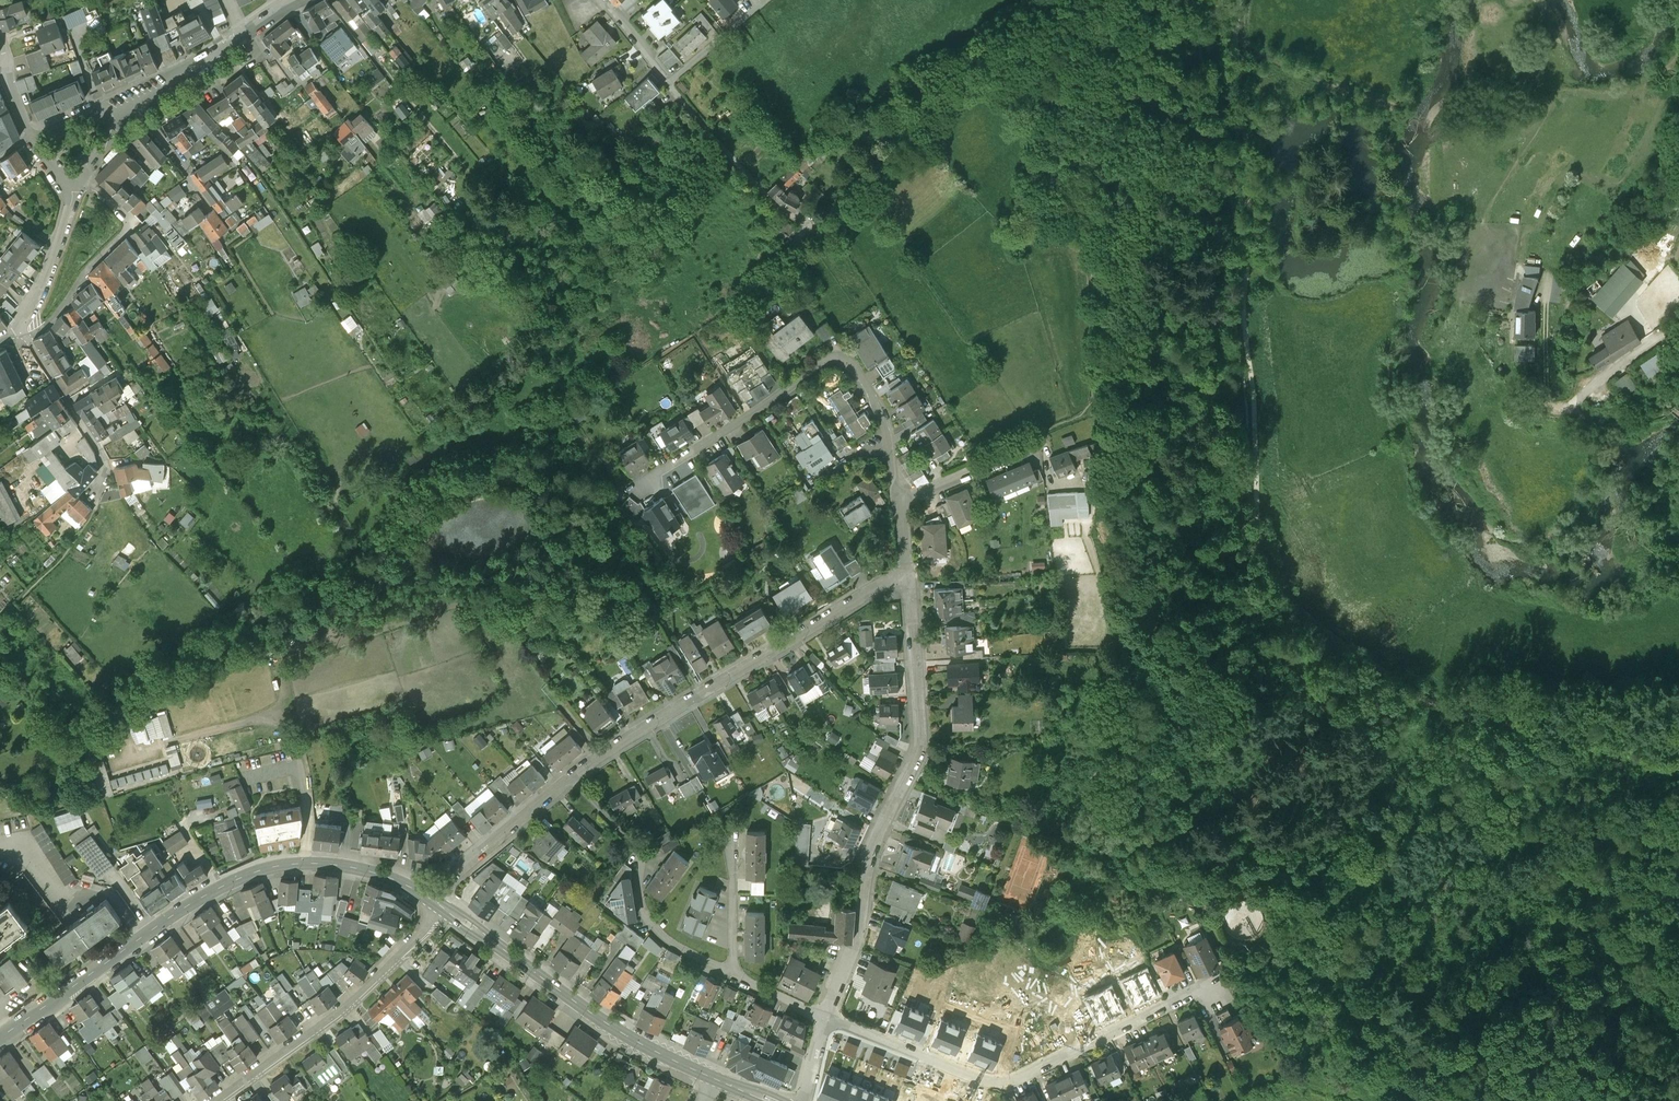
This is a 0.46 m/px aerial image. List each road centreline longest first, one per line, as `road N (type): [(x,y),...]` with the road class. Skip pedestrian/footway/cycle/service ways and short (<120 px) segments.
road 1 (track): [(1678,774),(1571,733),(1453,713),(1312,624),(1280,586),(1260,543),(1244,318),(1250,171),(1237,44),(1241,0)]
road 2 (secondary): [(432,900),(352,865),(264,869),(196,902),(0,1039)]
road 3 (residential): [(826,1017),(857,944),(870,851),(920,747),(908,579)]
road 4 (residential): [(826,1017),(1004,1082),(1200,990),(1217,995)]
road 5 (residential): [(570,778),(890,580),(908,579)]
road 6 (secondary): [(717,1079),(597,1018),(446,910)]
road 7 (residential): [(887,439),(861,379),(830,367),(654,481)]
road 8 (residential): [(446,910),(338,1010),(218,1100)]
road 9 (residential): [(297,0),(110,116)]
road 10 (residential): [(808,236),(764,200),(672,86)]
road 11 (residential): [(19,324),(101,454),(98,503)]
road 12 (residential): [(432,900),(457,869),(570,778)]
road 13 (residential): [(637,848),(650,922),(675,947),(728,972)]
road 14 (residential): [(19,324),(48,271),(67,195)]
road 15 (residential): [(728,972),(731,835)]
road 16 (unclassified): [(1574,400),(1678,318)]
road 17 (residential): [(672,86),(768,0)]

